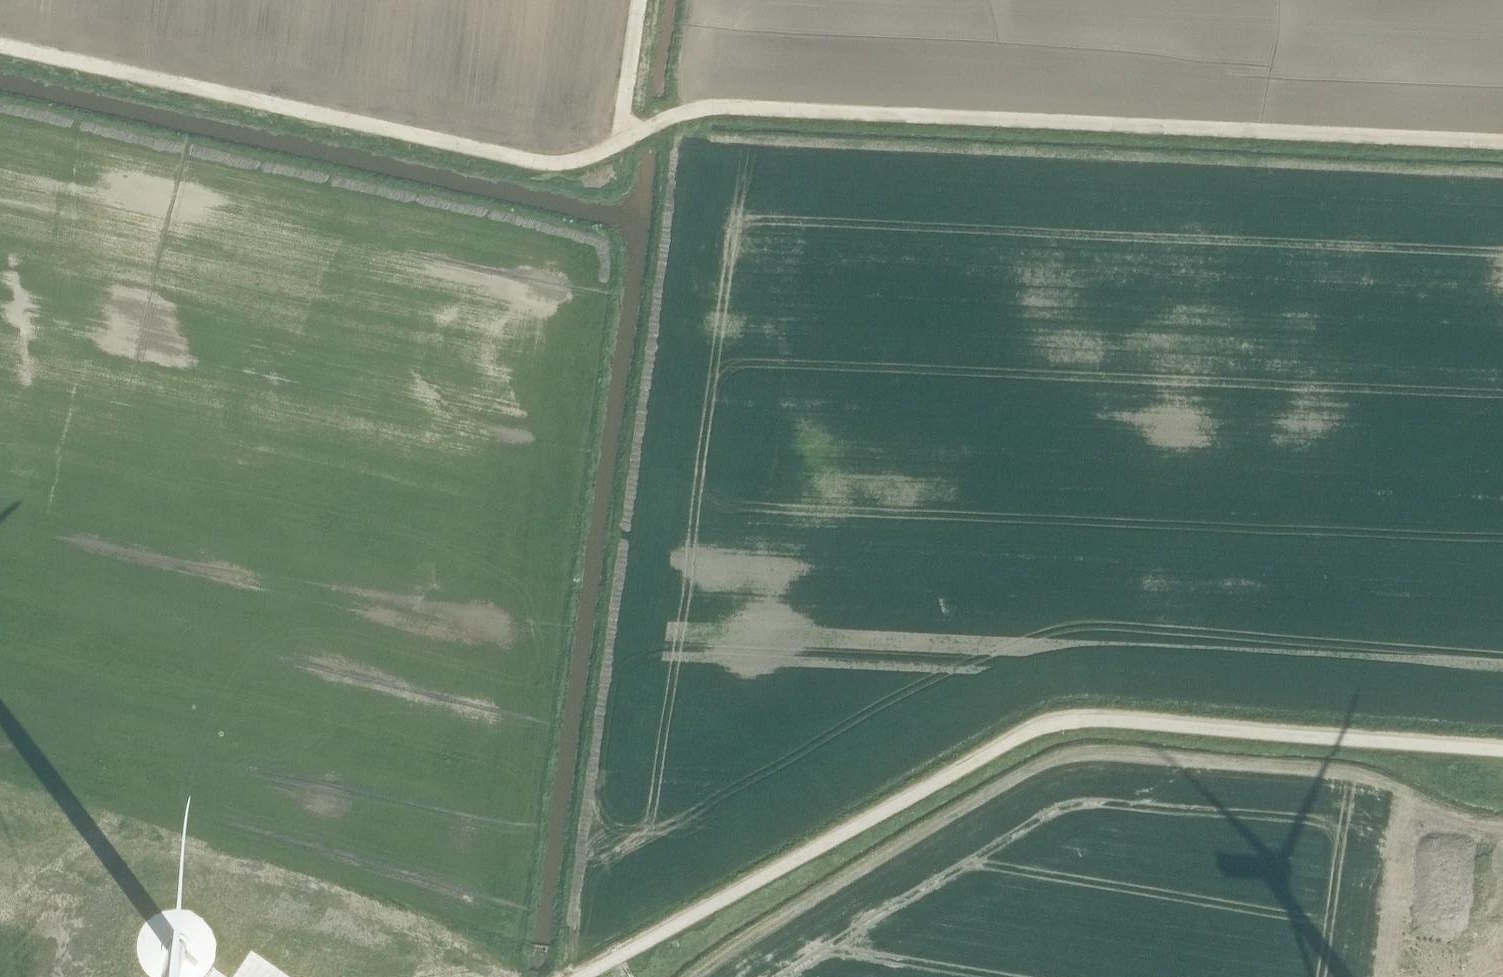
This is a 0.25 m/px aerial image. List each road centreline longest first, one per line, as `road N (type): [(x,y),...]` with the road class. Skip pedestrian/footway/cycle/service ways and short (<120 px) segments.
road 1 (unclassified): [(583,976),(1022,730),(1075,719),(1502,752)]

